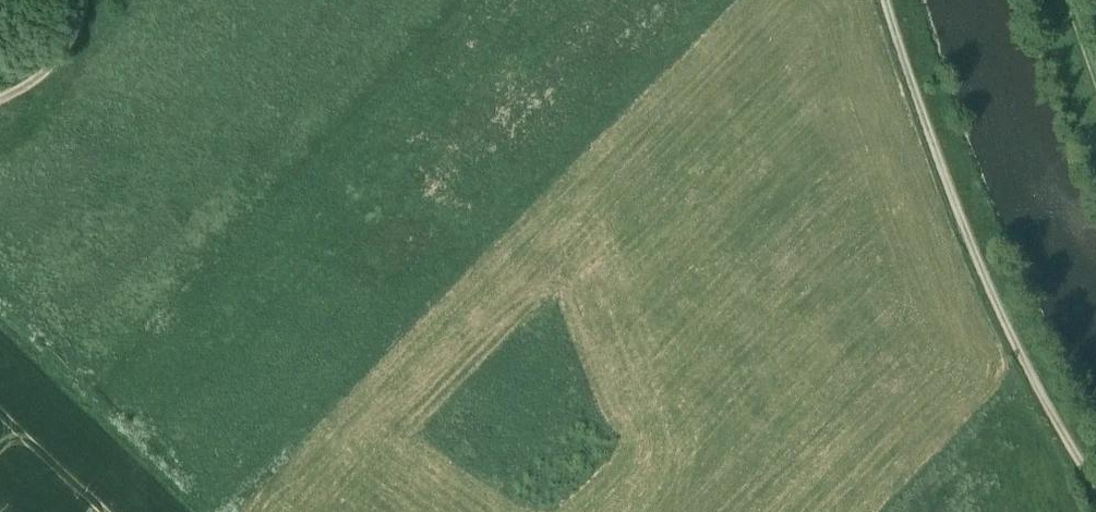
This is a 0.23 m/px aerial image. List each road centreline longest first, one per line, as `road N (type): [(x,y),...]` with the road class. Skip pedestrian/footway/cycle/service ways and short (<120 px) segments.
road 1 (track): [(882,0),(966,240),(1027,375),(1095,484)]
road 2 (track): [(0,308),(205,511)]
road 3 (track): [(0,124),(68,83),(101,27),(104,0)]

